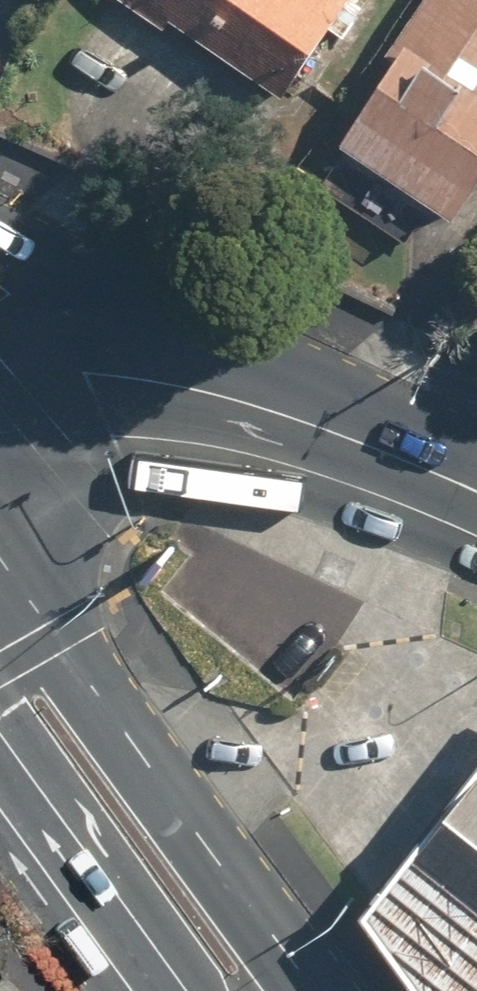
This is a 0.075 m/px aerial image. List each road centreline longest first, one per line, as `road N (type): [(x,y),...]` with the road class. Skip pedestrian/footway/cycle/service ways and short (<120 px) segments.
road 1 (primary): [(0,535),(270,919),(289,990)]
road 2 (primary): [(170,990),(0,757)]
road 3 (primary): [(0,243),(233,384)]
road 4 (secondary): [(233,384),(476,492)]
road 5 (secondary): [(0,392),(40,369),(141,367),(233,384)]

